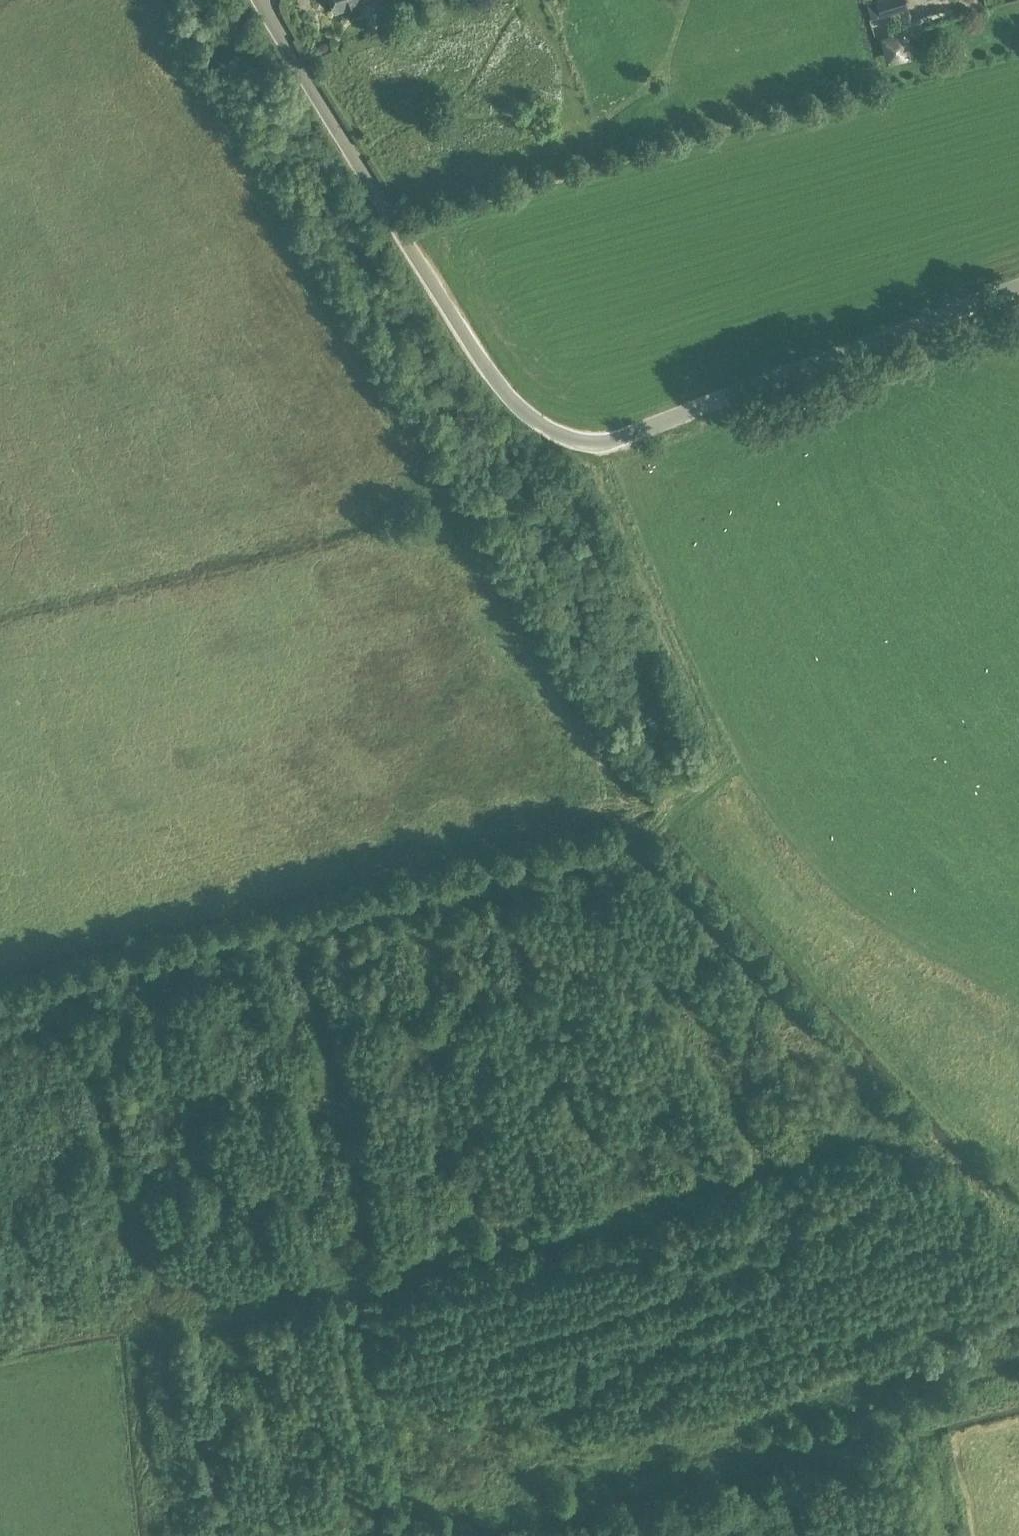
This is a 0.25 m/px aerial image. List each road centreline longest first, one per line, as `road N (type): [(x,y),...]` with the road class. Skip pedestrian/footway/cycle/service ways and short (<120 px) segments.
road 1 (unclassified): [(1018,287),(610,425),(555,426),(508,386),(260,0)]

